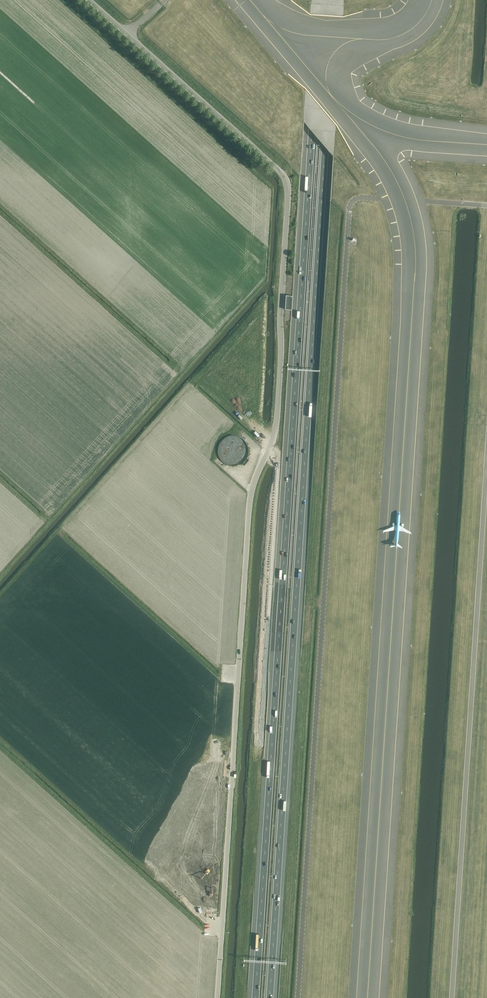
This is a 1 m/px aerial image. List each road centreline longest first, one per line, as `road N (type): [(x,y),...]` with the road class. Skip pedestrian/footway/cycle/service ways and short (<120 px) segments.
road 1 (unclassified): [(218,997),(251,495),(277,420),(288,187),(280,171),(89,0)]
road 2 (motorway): [(270,997),(335,0)]
road 3 (motorway): [(320,0),(256,997)]

